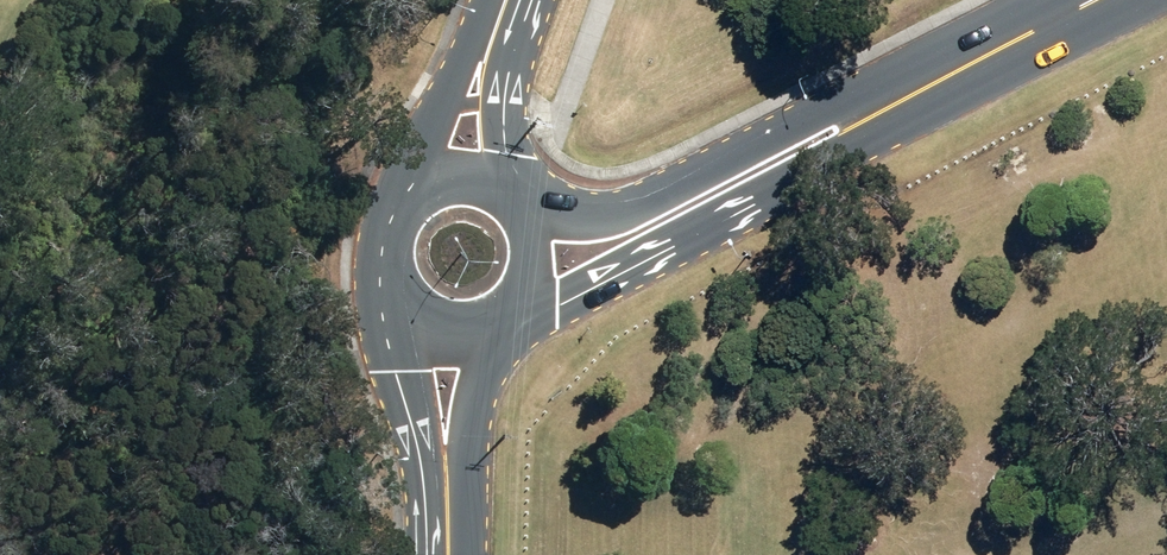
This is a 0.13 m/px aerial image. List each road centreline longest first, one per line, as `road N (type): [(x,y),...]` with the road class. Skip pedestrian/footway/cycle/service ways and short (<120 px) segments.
road 1 (secondary): [(900,101),(844,151),(569,300),(528,313)]
road 2 (secondary): [(543,218),(604,217),(819,110),(900,101)]
road 3 (secondary): [(405,333),(380,311),(360,251),(383,191),(439,159)]
road 4 (secondary): [(900,101),(1099,0)]
road 5 (secondary): [(446,505),(405,333)]
road 6 (secondary): [(496,338),(471,399),(446,505)]
road 7 (secondary): [(439,159),(495,29)]
road 8 (secondary): [(495,29),(495,167)]

